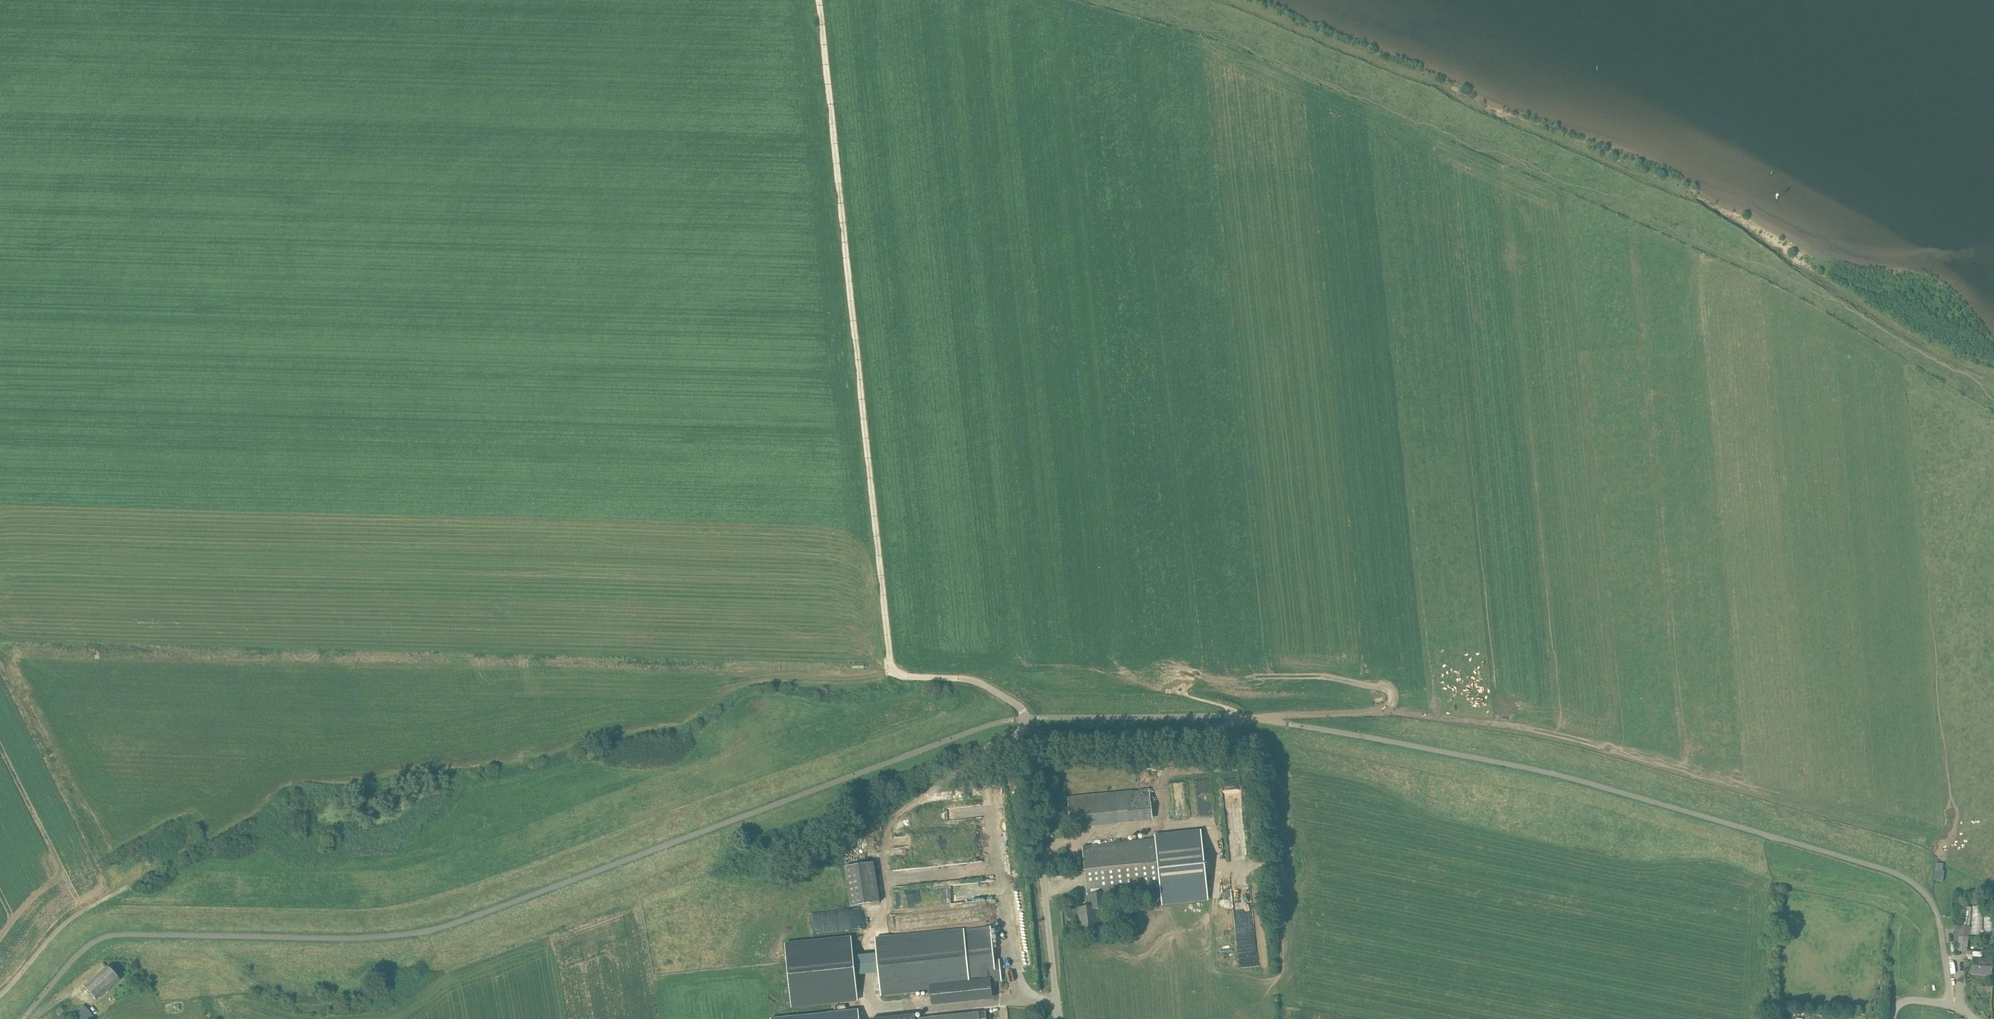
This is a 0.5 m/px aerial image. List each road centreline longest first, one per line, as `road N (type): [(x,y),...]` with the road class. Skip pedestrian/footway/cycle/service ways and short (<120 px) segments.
road 1 (track): [(1025,718),(1018,705),(973,679),(904,676),(893,666),(819,0)]
road 2 (track): [(1168,768),(1178,746),(1209,730),(1252,718),(1366,712),(1393,702),(1388,689),(1322,676),(1254,676)]
road 3 (track): [(1387,709),(1534,729),(1700,773)]
road 4 (track): [(889,897),(883,842),(890,824),(1017,736),(1025,718)]
road 5 (unclassified): [(1058,1018),(1042,871)]

